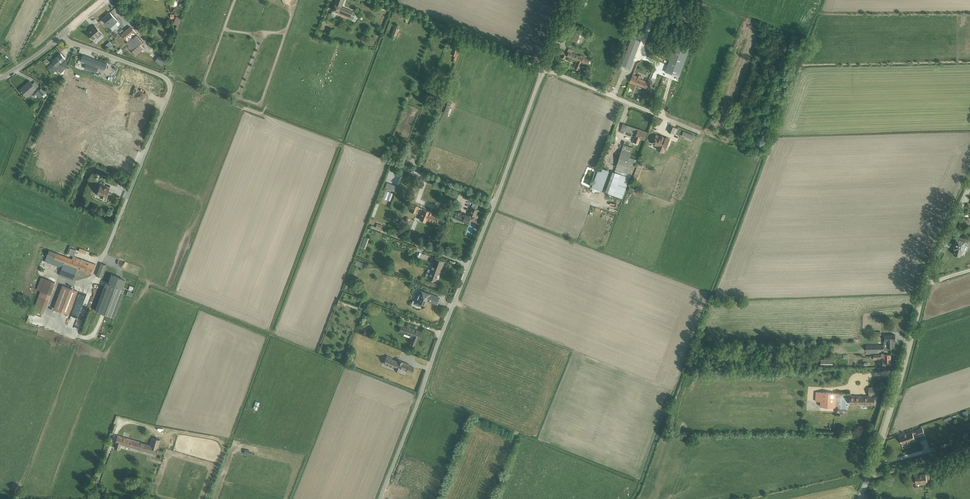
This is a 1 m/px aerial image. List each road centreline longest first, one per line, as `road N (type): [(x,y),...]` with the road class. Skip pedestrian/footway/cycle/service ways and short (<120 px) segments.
road 1 (residential): [(543,68),(382,498)]
road 2 (residential): [(969,188),(927,280),(860,498)]
road 3 (residential): [(543,68),(382,0)]
road 4 (residential): [(702,132),(543,68)]
road 5 (residential): [(0,79),(102,0)]

